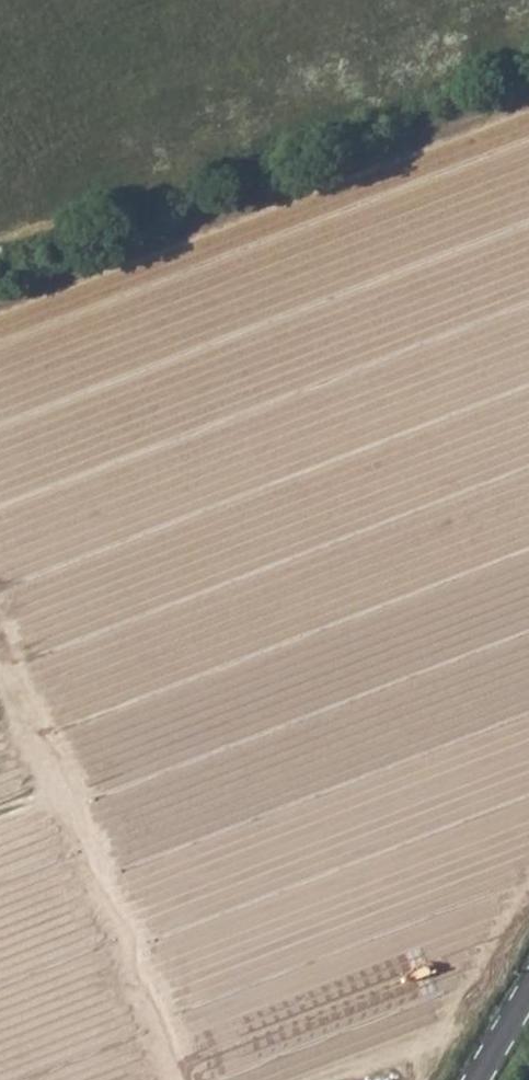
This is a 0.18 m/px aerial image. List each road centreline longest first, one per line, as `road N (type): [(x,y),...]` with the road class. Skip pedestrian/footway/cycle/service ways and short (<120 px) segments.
road 1 (residential): [(470,1079),(528,976)]

